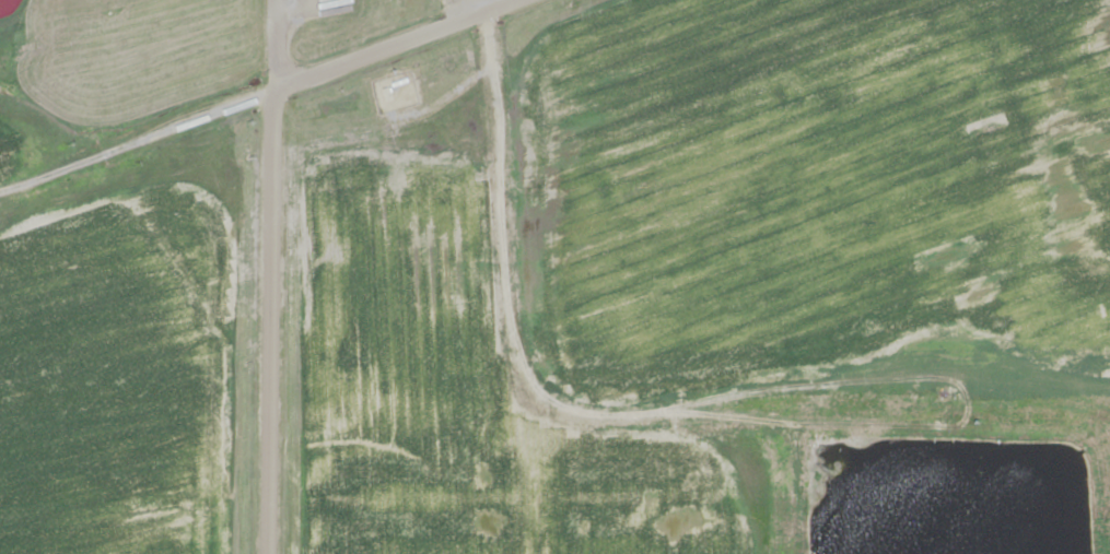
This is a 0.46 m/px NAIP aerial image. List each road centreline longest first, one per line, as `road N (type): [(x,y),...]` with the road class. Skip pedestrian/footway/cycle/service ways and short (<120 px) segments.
road 1 (residential): [(0,173),(402,25),(422,0)]

